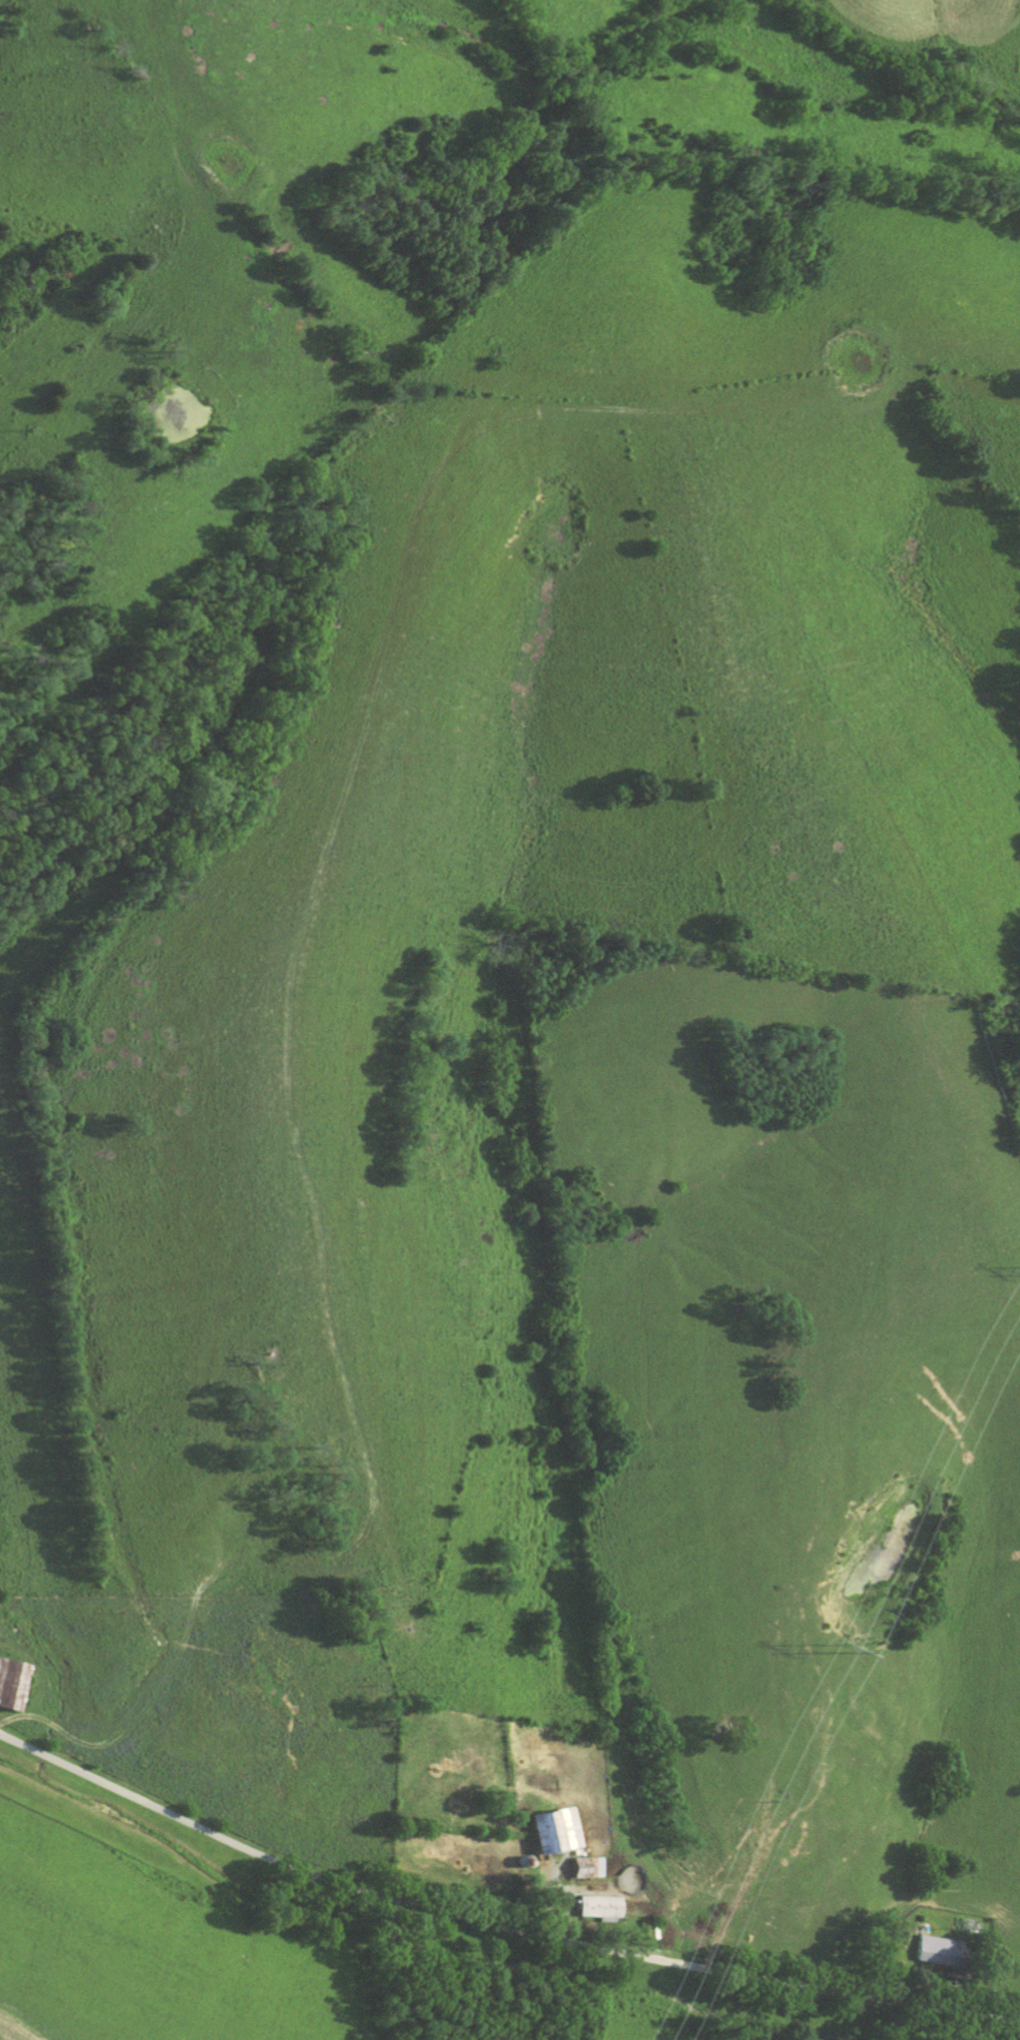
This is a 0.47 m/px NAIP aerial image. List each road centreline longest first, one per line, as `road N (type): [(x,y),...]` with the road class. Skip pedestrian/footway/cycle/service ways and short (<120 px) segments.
road 1 (residential): [(0,1736),(233,1845),(366,1892),(659,1961),(1019,2022)]

